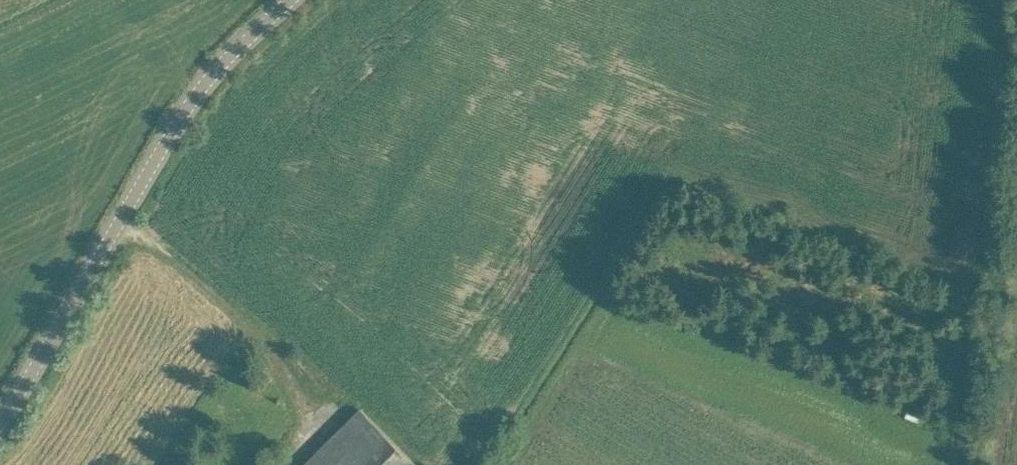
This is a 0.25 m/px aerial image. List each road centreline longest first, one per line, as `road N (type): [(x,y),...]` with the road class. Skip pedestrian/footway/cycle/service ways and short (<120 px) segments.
road 1 (tertiary): [(0,423),(186,107),(218,65),(290,0)]

